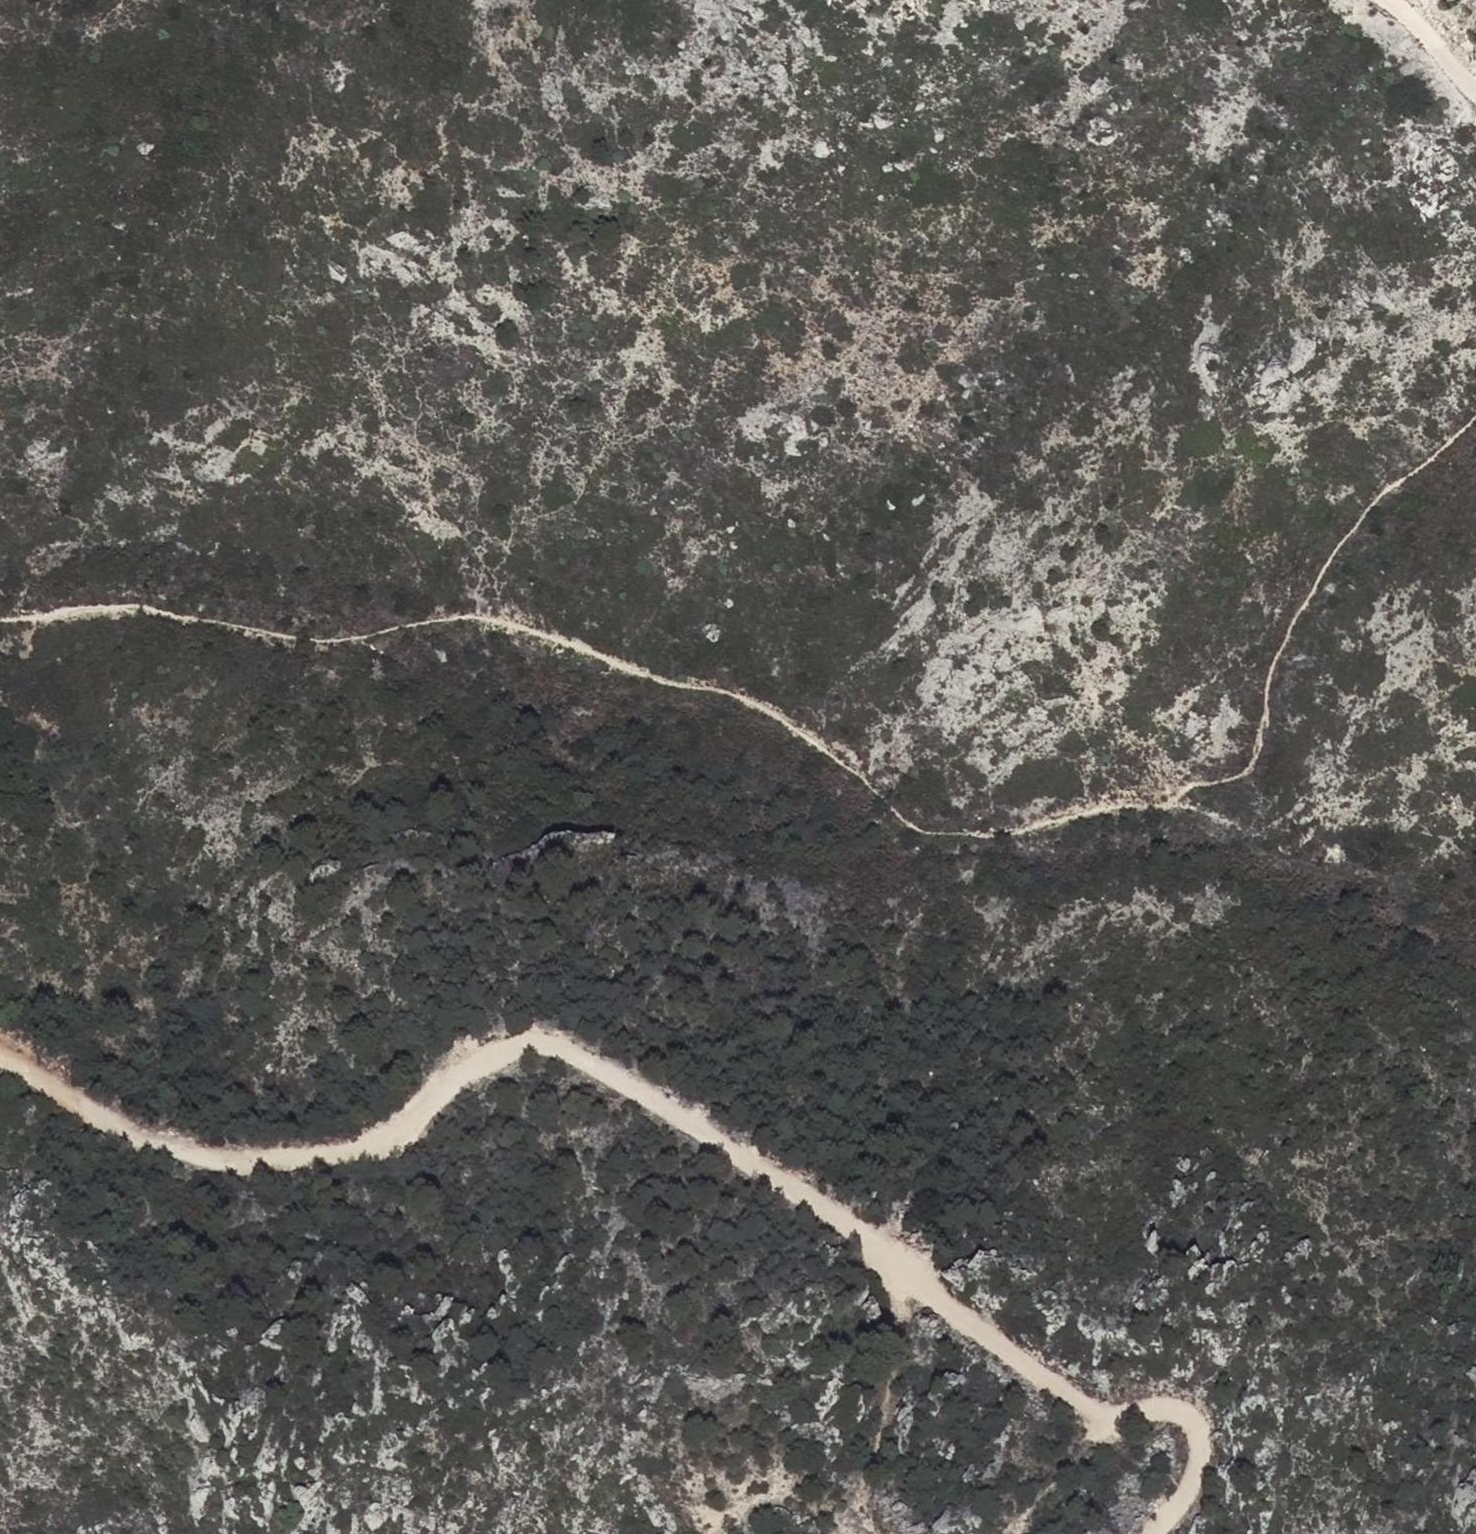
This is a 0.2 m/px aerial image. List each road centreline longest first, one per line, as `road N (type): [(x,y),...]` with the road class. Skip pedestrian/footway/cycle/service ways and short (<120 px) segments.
road 1 (track): [(0,1056),(143,1147),(239,1165),(403,1128),(500,1050),(560,1049),(866,1235)]
road 2 (track): [(1385,0),(1475,91)]

